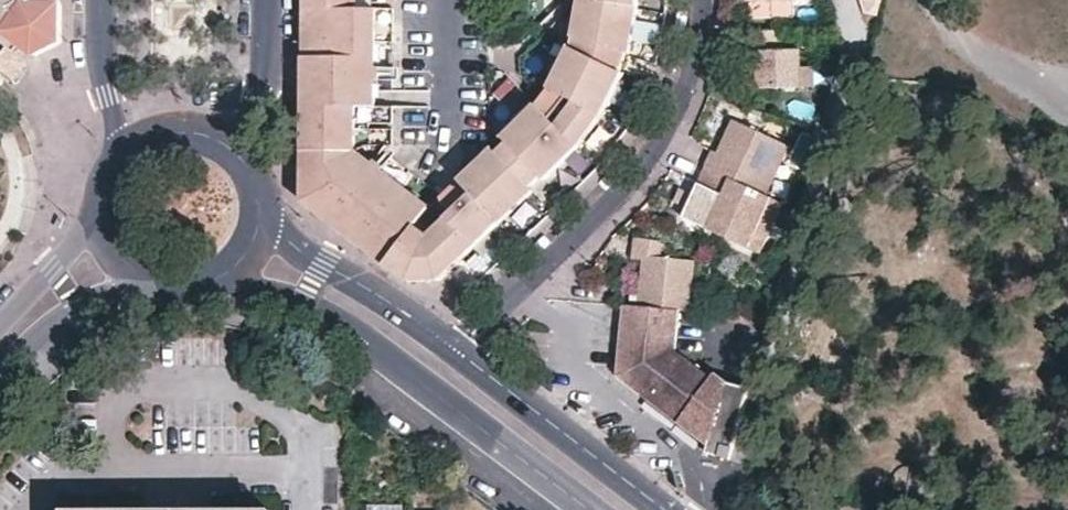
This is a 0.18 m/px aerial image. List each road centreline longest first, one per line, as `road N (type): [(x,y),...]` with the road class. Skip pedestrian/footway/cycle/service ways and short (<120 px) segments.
road 1 (secondary): [(696,0),(695,38),(670,130),(592,227),(453,355)]
road 2 (secondary): [(218,293),(254,292),(300,308),(587,509)]
road 3 (secondary): [(659,509),(453,355)]
road 4 (secondary): [(453,355),(382,301),(280,241),(263,199)]
road 5 (residential): [(0,376),(79,311),(151,296)]
road 6 (secondary): [(242,160),(262,104),(268,0)]
road 7 (residential): [(105,0),(124,155)]
road 8 (residential): [(96,218),(0,327)]
road 9 (residential): [(445,134),(448,0)]
road 10 (secondary): [(242,160),(189,134),(164,135),(124,155)]

